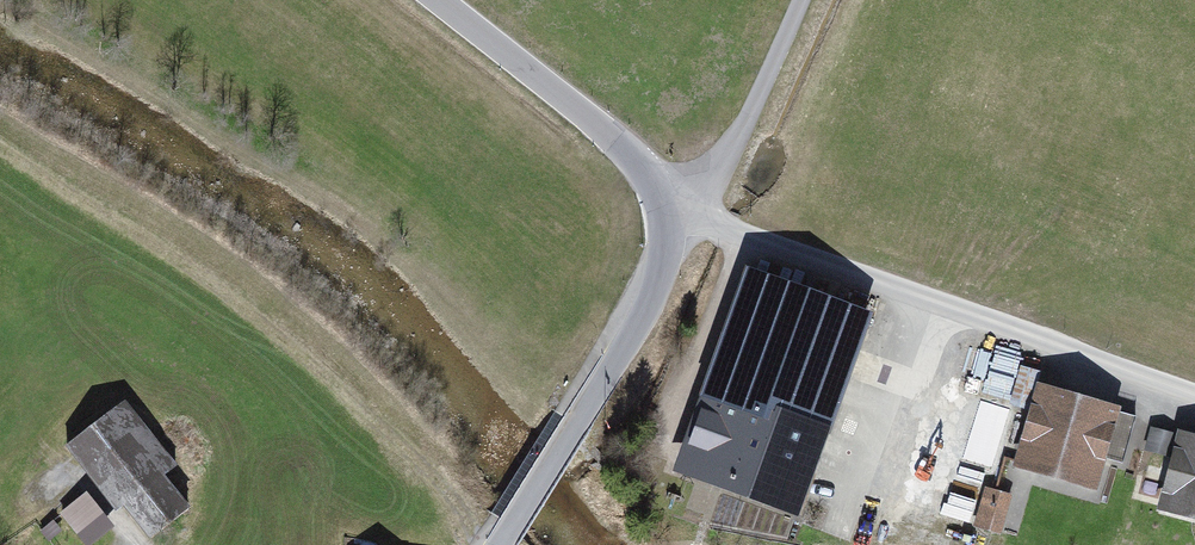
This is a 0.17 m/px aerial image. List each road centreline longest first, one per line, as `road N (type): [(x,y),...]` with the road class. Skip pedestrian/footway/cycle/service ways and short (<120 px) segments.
road 1 (unclassified): [(1194,393),(665,208)]
road 2 (residential): [(499,544),(649,302),(665,251),(665,208)]
road 3 (tertiary): [(665,208),(632,155),(439,0)]
road 4 (residential): [(665,208),(737,138),(801,0)]

